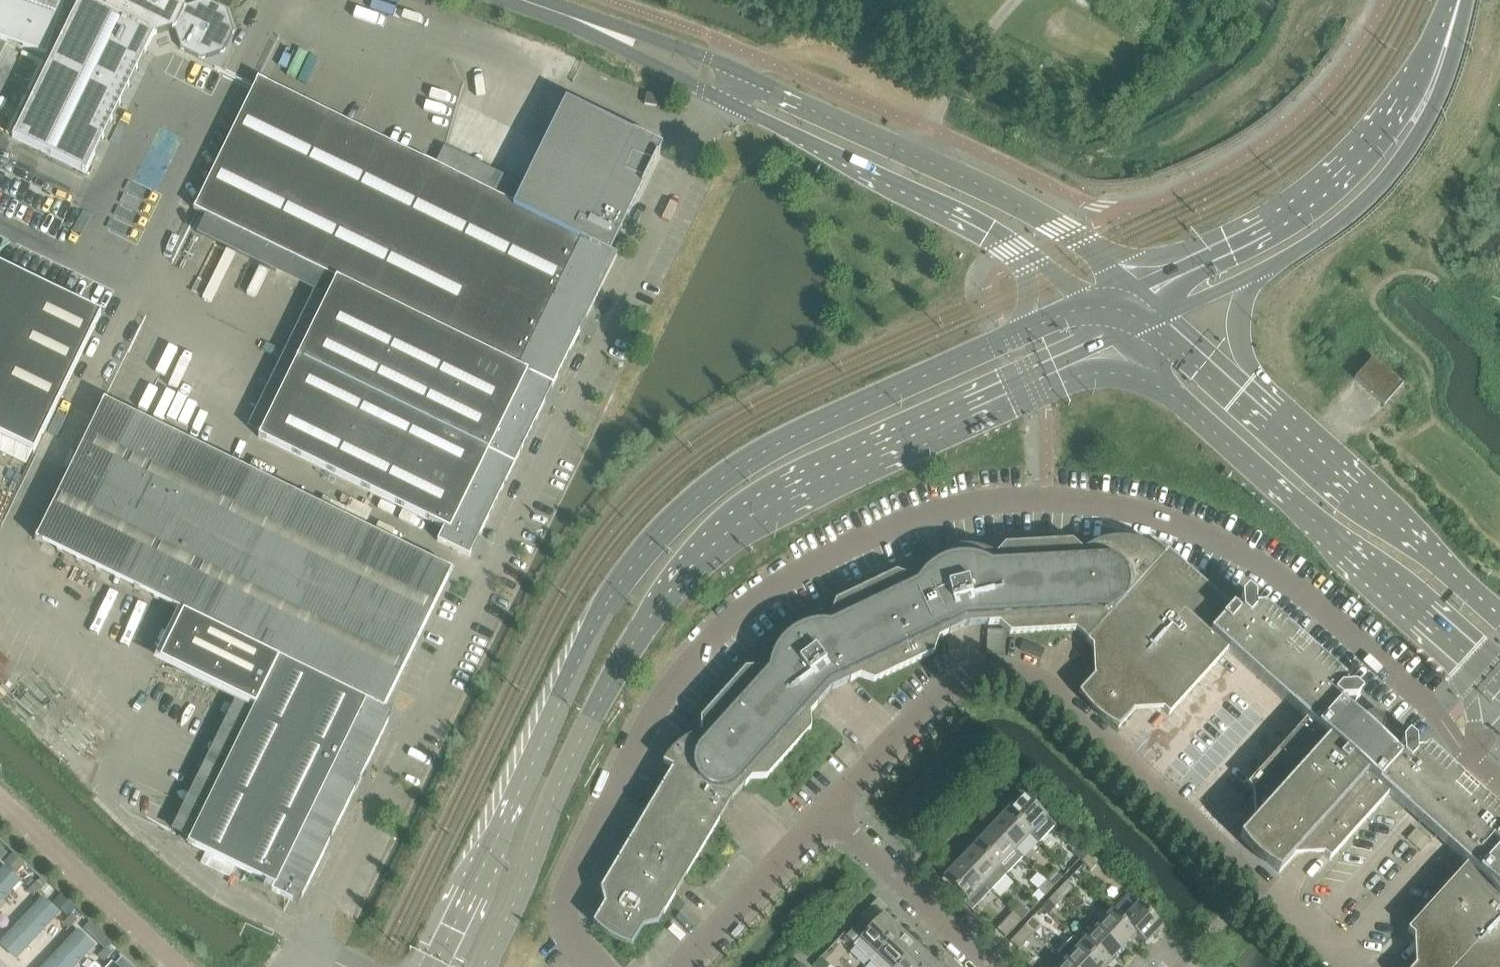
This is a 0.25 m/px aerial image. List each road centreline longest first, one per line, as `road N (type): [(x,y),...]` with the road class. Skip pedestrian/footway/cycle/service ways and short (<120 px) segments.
road 1 (unclassified): [(1468,755),(1433,710),(1279,576),(1204,532),(1048,499),(917,520),(768,594),(715,640),(663,706),(568,896),(565,927),(605,966)]
road 2 (secondary): [(1086,306),(769,443),(683,505),(615,587),(432,966)]
road 3 (unclassified): [(310,943),(724,99)]
road 4 (secondary): [(487,966),(624,666),(696,565),(750,520),(1121,339)]
road 5 (unclassified): [(1307,945),(1269,897),(1048,689),(1024,677),(977,675),(941,690),(825,809)]
road 6 (secondary): [(1121,339),(1458,643)]
road 7 (unclassified): [(1132,287),(1080,235),(1029,203),(741,67)]
road 8 (unclassified): [(724,99),(979,226),(1034,258),(1086,306)]
road 9 (tertiary): [(1449,35),(1347,169),(1300,204),(1132,287)]
road 10 (secondary): [(1499,619),(1258,404)]
road 11 (tertiary): [(1266,269),(1328,233),(1391,176),(1423,131),(1449,35)]
road 12 (unclassified): [(1468,755),(1307,945)]
road 13 (unclassified): [(1336,966),(1499,781)]
road 14 (residential): [(178,966),(0,801)]
road 15 (residential): [(994,966),(825,809)]
road 16 (unclassified): [(825,809),(678,966)]
road 17 (unclassified): [(741,67),(632,24),(589,25)]
road 18 (unclassified): [(589,25),(622,51),(724,99)]
road 19 (secondary): [(1258,404),(1239,344),(1246,308),(1266,269)]
road 20 (secondary): [(1258,404),(1168,316)]

